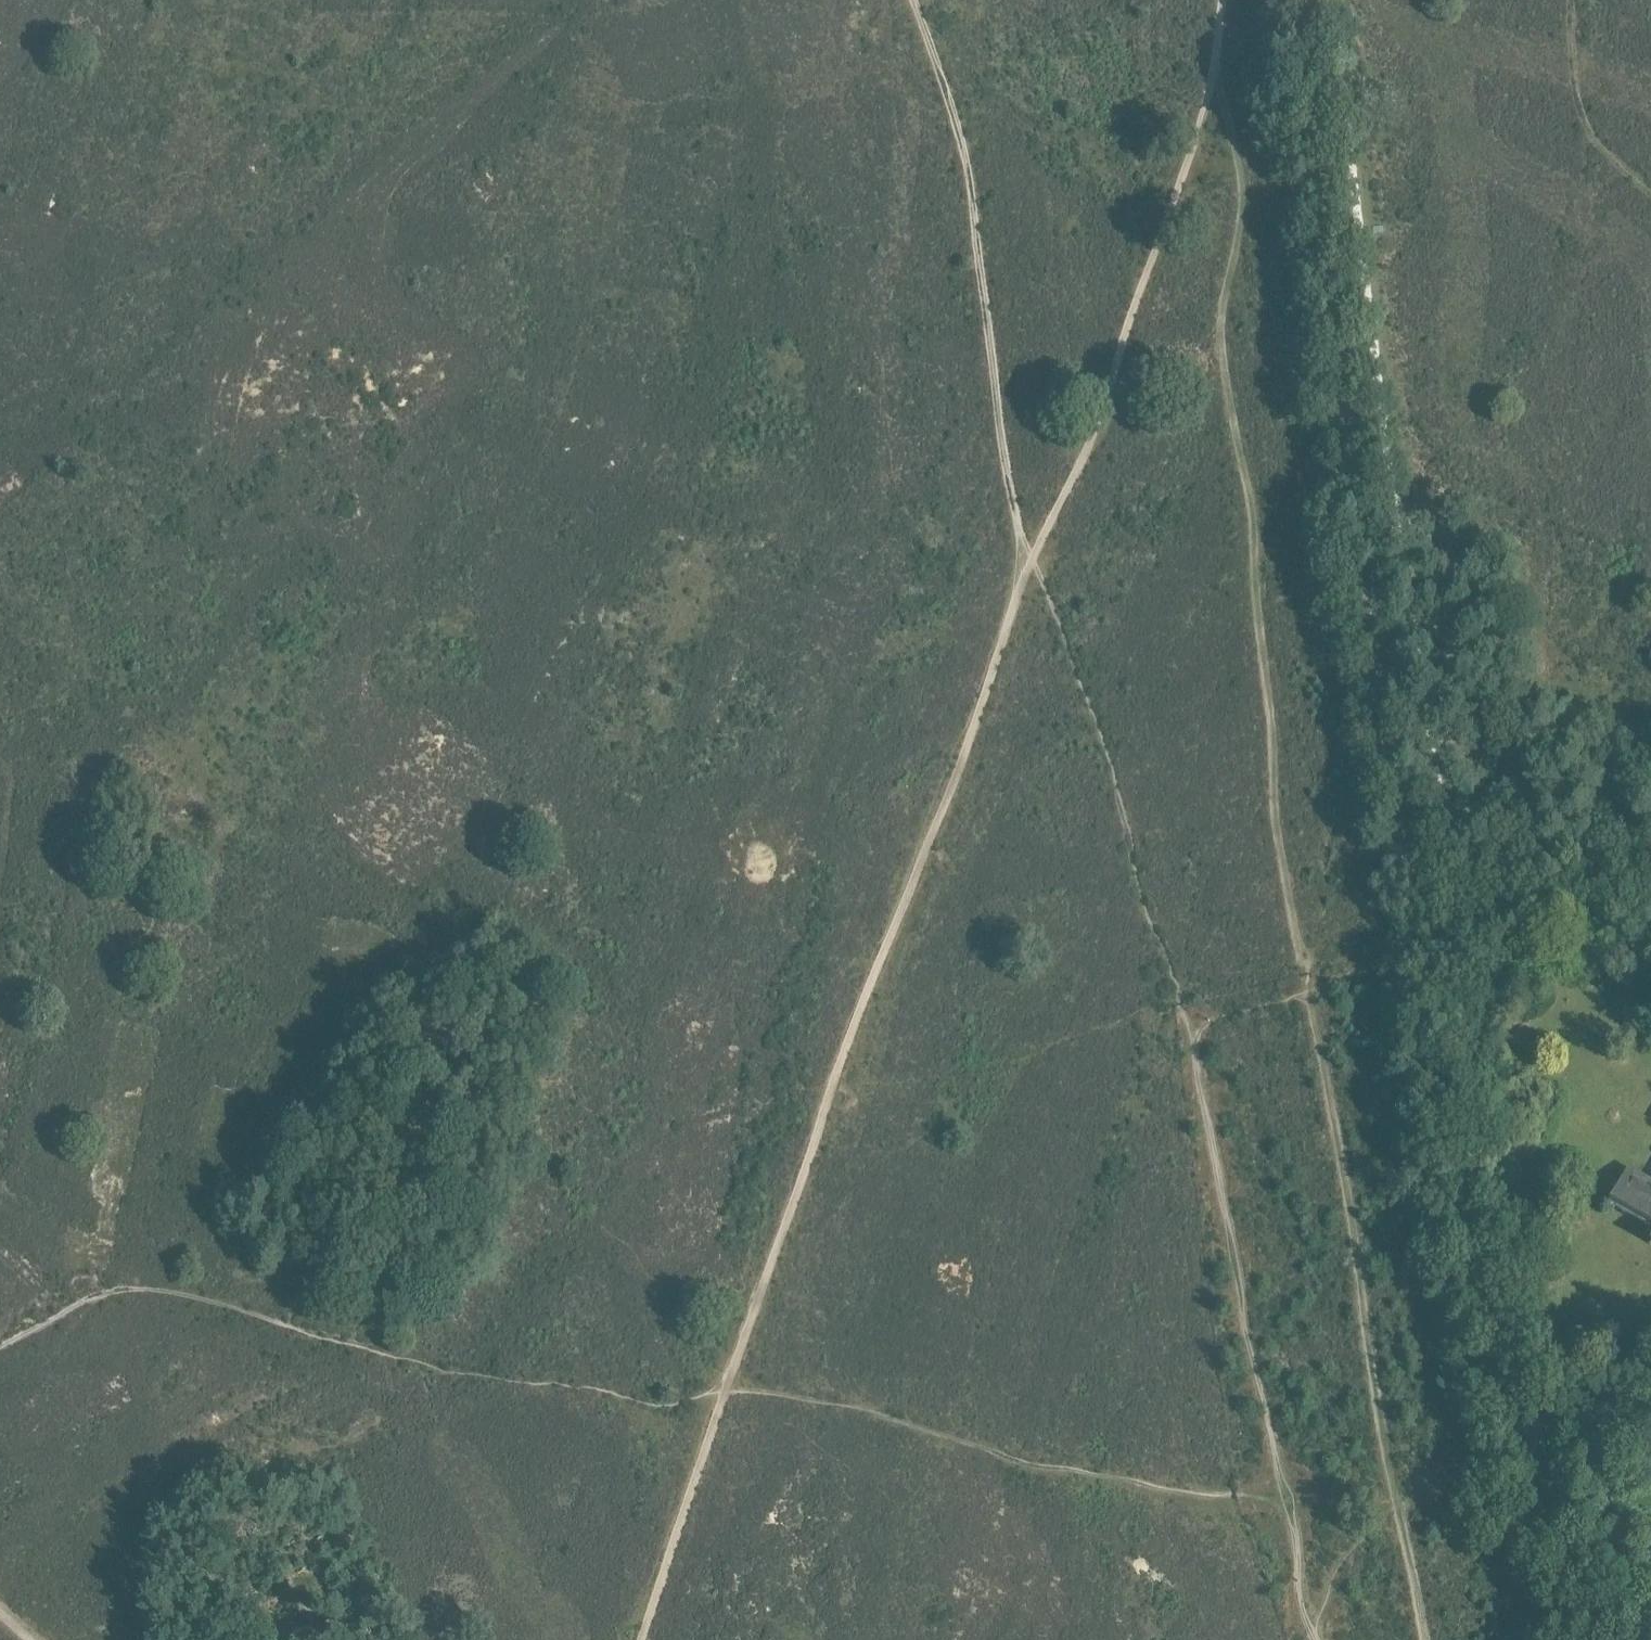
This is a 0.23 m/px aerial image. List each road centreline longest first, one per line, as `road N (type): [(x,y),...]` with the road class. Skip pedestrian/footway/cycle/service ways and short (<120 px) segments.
road 1 (track): [(1609,1639),(1523,1439),(1461,1229),(1383,673),(1310,0)]
road 2 (residential): [(1523,1439),(1650,1395)]

